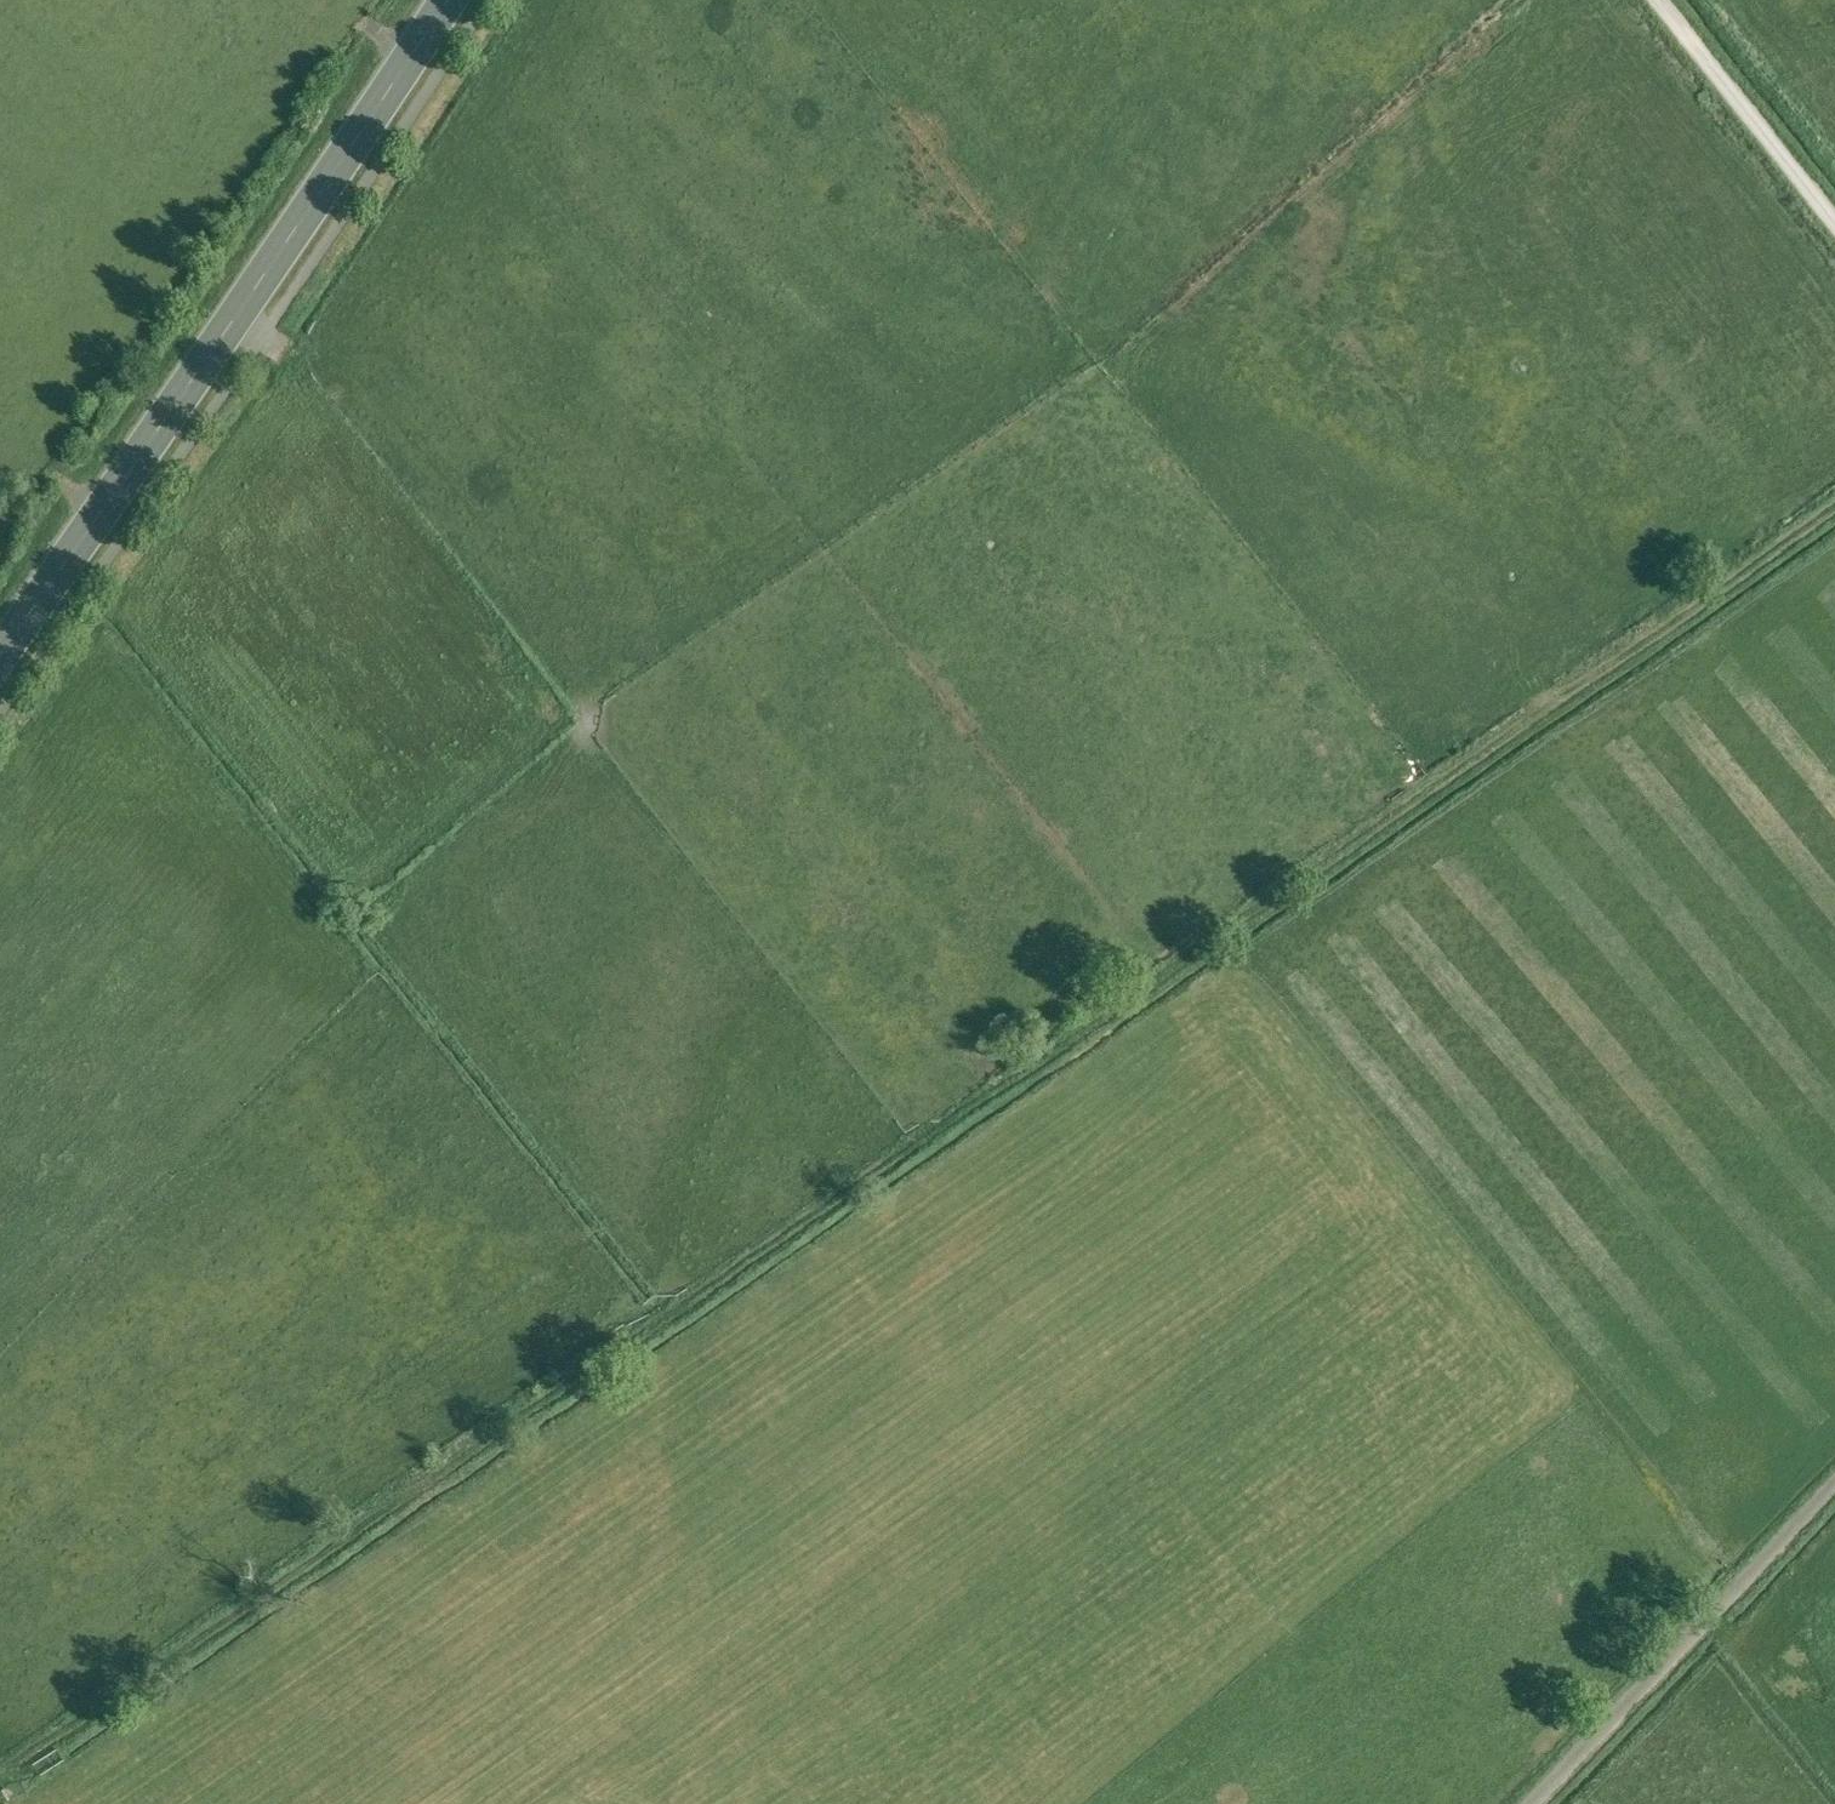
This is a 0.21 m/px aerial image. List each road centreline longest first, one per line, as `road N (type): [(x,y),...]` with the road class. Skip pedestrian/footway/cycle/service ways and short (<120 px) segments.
road 1 (primary): [(0,653),(447,0)]
road 2 (unclassified): [(1834,1487),(1538,1803)]
road 3 (track): [(1653,0),(1834,230)]

